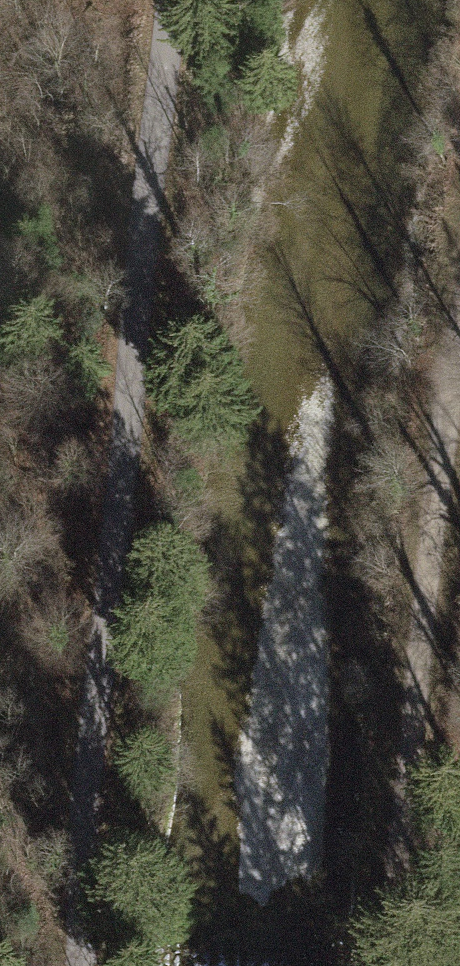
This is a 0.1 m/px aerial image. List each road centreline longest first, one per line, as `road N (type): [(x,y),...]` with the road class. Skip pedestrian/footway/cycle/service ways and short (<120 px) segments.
road 1 (track): [(173,0),(87,827),(81,965)]
road 2 (track): [(395,965),(443,470),(459,370)]

